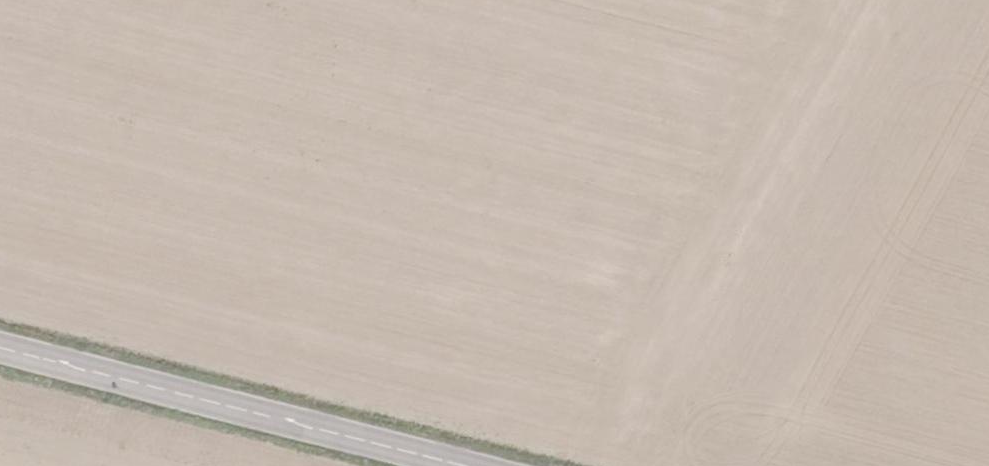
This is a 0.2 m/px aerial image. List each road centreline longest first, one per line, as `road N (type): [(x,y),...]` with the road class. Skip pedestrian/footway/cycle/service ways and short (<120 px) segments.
road 1 (secondary): [(463,465),(0,349)]

